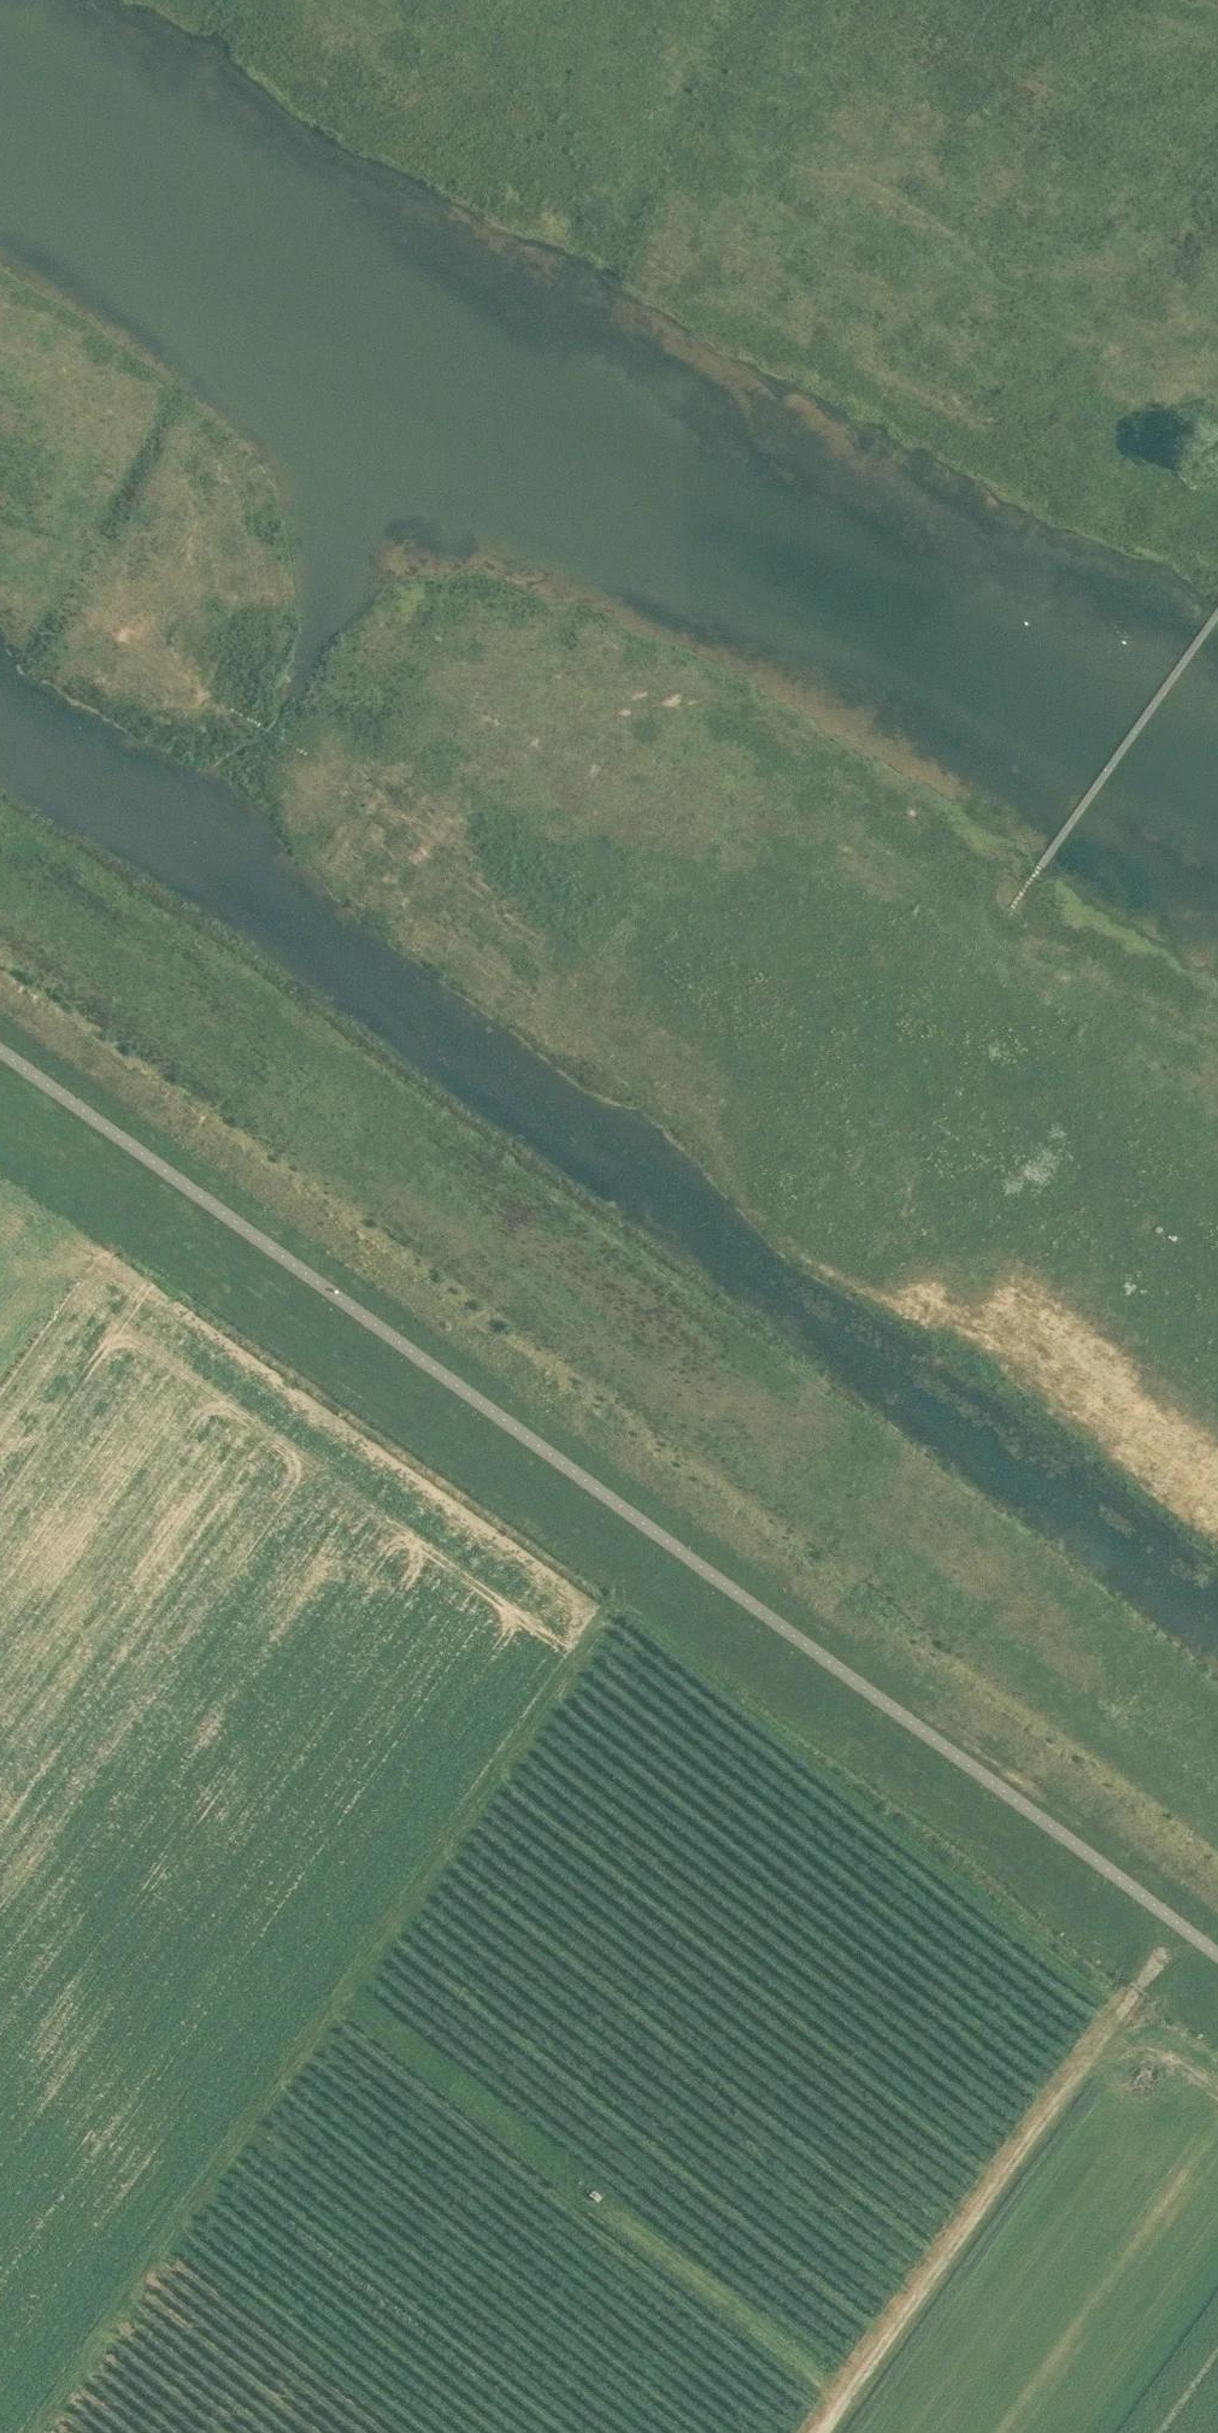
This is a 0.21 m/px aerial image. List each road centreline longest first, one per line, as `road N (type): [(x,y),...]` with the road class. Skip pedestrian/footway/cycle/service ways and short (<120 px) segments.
road 1 (track): [(1184,1922),(822,2432)]

